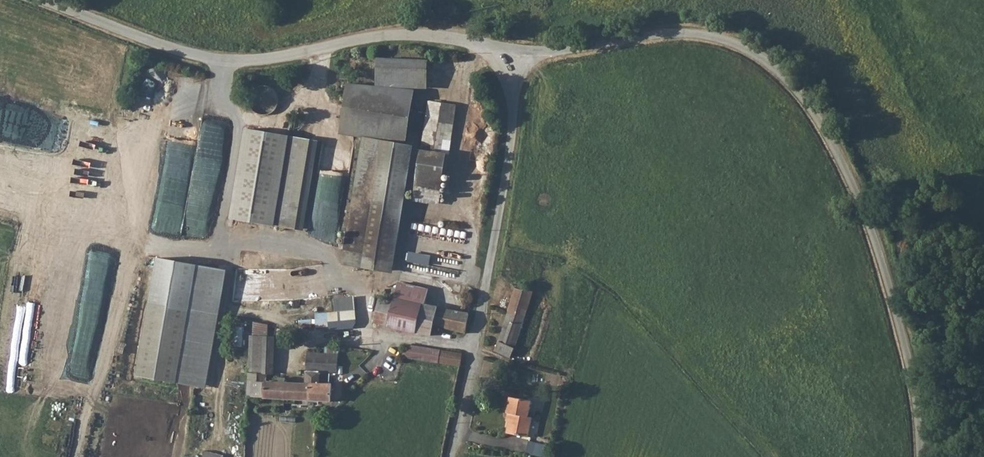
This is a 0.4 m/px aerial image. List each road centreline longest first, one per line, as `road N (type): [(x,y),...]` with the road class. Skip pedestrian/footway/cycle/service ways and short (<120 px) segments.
road 1 (unclassified): [(917,456),(896,307),(877,248),(810,109),(776,68),(697,34),(662,32),(571,49),(524,46)]
road 2 (unclassified): [(42,0),(211,59),(275,59),(401,33),(524,46)]
road 3 (unclassified): [(524,46),(452,456)]

